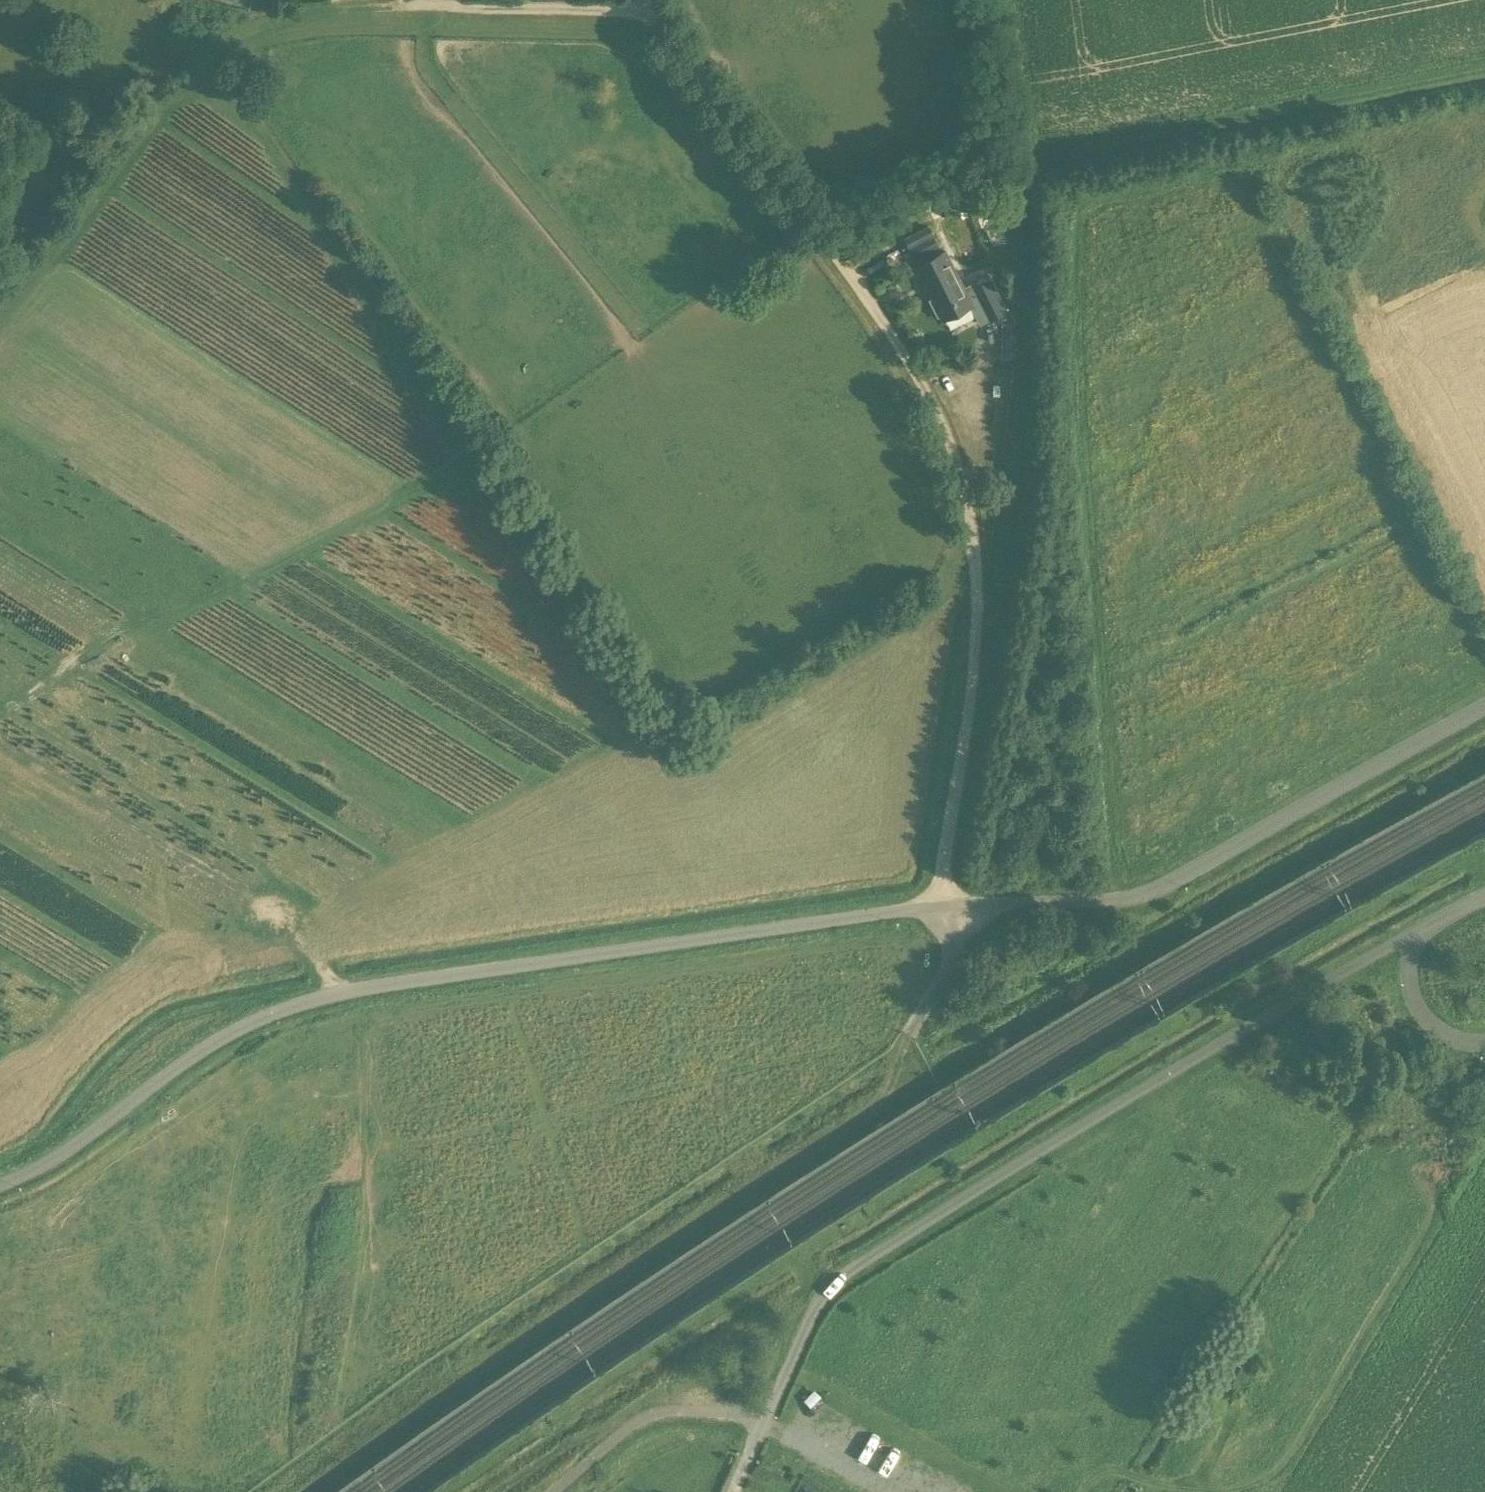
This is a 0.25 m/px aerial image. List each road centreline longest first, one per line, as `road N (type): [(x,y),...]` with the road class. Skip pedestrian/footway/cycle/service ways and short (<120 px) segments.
road 1 (motorway): [(0,1409),(94,1340),(712,942),(1015,766),(1484,526)]
road 2 (motorway): [(1484,465),(1236,589),(772,844),(249,1172),(0,1347)]
road 3 (unclassified): [(940,906),(979,627),(964,489),(934,405),(888,327),(684,52),(657,0)]
road 4 (unclassified): [(0,1185),(82,1136),(227,1029),(316,999),(940,906)]
road 5 (unclassified): [(766,1414),(834,1278),(1425,927)]
road 6 (unclassified): [(940,906),(1130,904),(1484,710)]
road 7 (unclassified): [(1484,1041),(1460,1039),(1426,1019),(1411,987),(1425,927)]
road 8 (unclassified): [(916,1027),(943,978),(940,906)]

